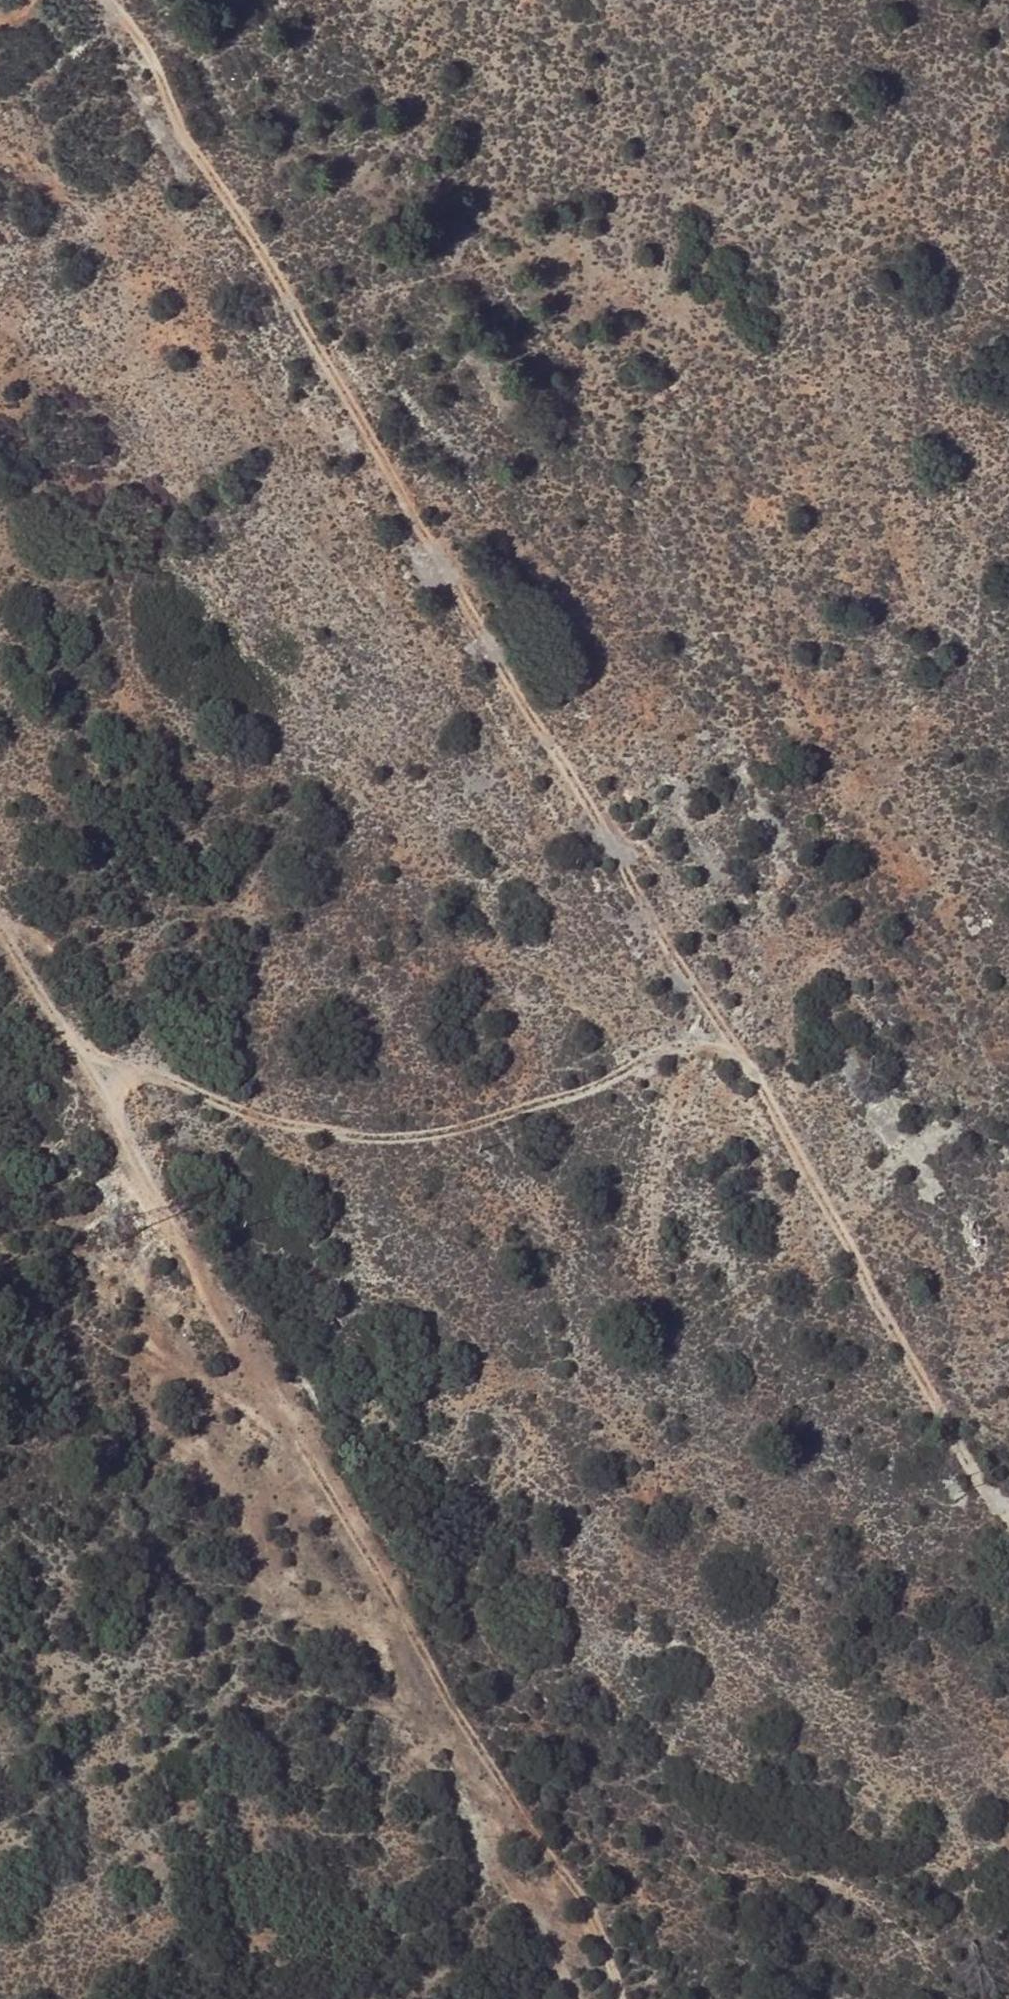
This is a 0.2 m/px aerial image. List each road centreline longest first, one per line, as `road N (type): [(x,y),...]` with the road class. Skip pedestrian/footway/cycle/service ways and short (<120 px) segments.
road 1 (track): [(103,0),(146,55),(177,121),(855,1260),(1008,1534)]
road 2 (track): [(627,1998),(593,1909),(191,1260),(108,1099),(112,1061),(167,1052),(291,1122),(474,1126),(715,1027)]
road 3 (track): [(0,928),(108,1099)]

